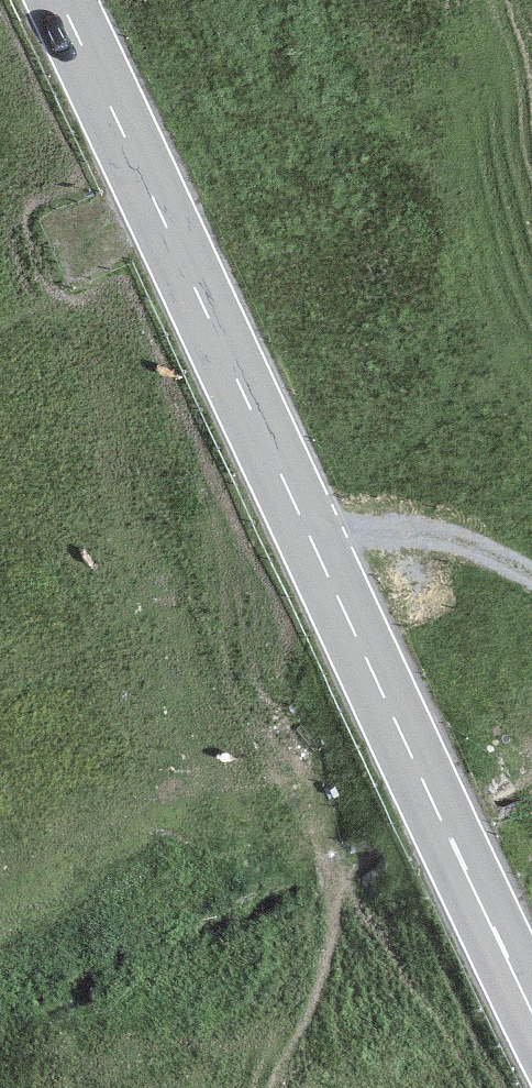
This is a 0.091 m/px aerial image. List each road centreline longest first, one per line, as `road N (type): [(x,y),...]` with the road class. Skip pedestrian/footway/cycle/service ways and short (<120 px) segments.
road 1 (secondary): [(60,0),(531,1010)]
road 2 (track): [(313,543),(352,528),(449,538),(531,580)]

